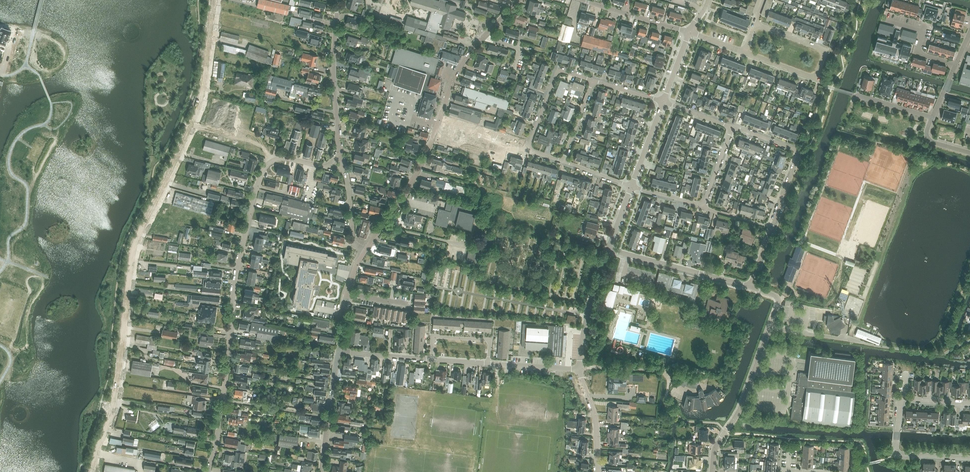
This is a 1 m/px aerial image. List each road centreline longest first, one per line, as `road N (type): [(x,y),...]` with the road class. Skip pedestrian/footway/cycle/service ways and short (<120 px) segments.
road 1 (residential): [(93,471),(117,390),(134,249),(197,110),(214,0)]
road 2 (residential): [(224,400),(235,284),(262,173),(280,159),(343,163)]
road 3 (tertiary): [(365,251),(423,164),(462,65),(518,0)]
road 4 (residential): [(712,471),(714,450),(741,409),(778,304),(749,286)]
road 5 (residential): [(749,286),(799,152),(731,127)]
road 6 (residential): [(745,52),(814,78),(825,54),(754,24)]
road 7 (residential): [(343,163),(338,0)]
road 8 (residential): [(593,80),(559,72),(548,95),(528,152),(563,161)]
road 9 (residential): [(749,286),(608,248)]
road 10 (residential): [(969,458),(898,454),(905,398)]
road 11 (residential): [(580,369),(608,248)]

